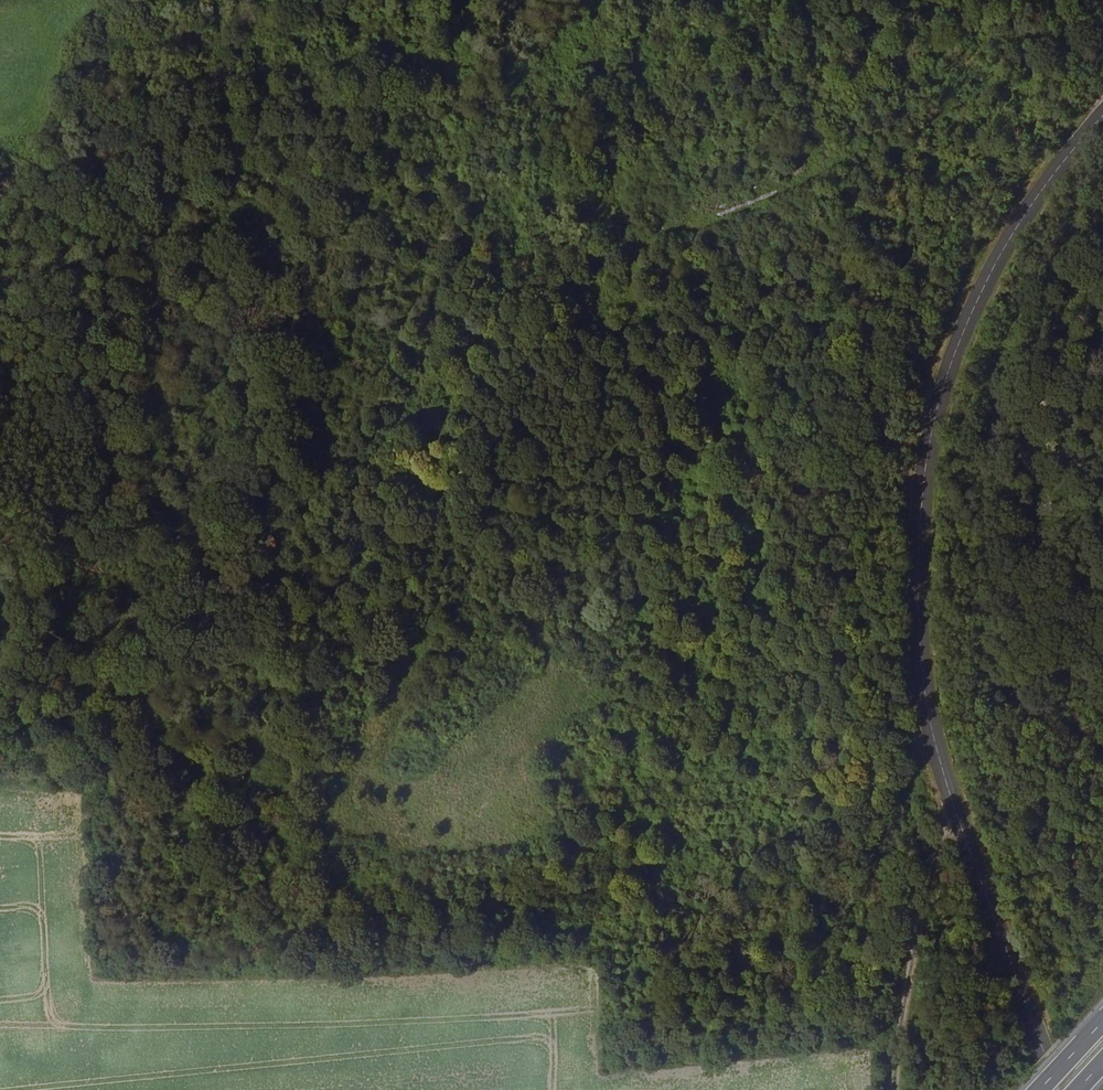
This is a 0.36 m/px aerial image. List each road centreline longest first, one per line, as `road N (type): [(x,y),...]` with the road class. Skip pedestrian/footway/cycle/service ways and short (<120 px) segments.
road 1 (tertiary): [(1102,118),(1072,146),(1002,246),(959,343),(927,445),(914,581),(927,711),(1061,1089)]
road 2 (track): [(955,791),(903,943),(896,1089)]

